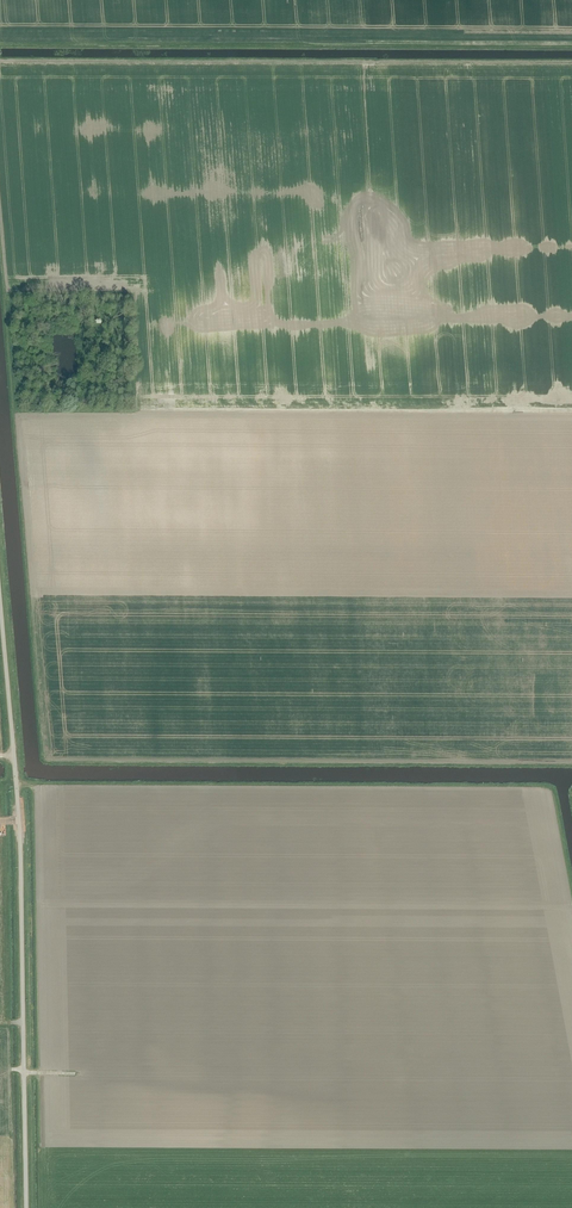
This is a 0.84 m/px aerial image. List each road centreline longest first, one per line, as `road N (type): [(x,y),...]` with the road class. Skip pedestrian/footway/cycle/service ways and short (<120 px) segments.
road 1 (unclassified): [(26,1207),(19,822),(0,608)]

